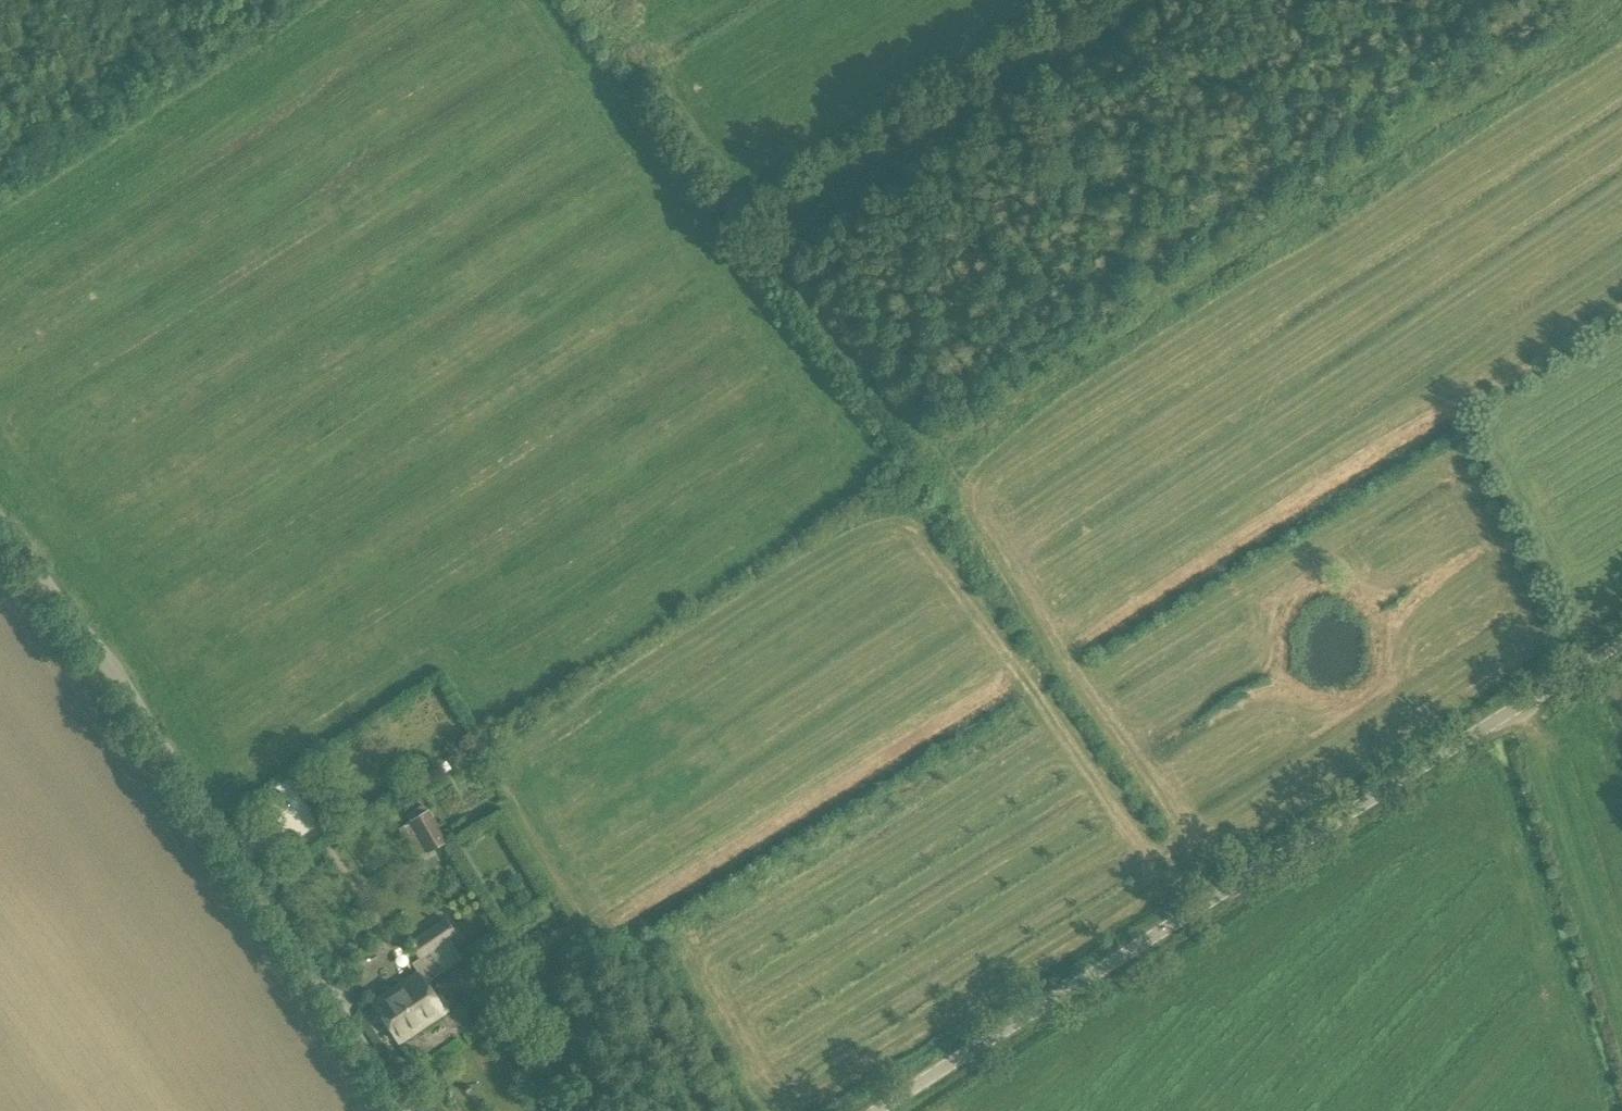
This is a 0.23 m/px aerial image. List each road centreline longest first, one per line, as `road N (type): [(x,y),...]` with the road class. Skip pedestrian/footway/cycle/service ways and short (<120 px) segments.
road 1 (unclassified): [(875,1110),(1621,641)]
road 2 (unclassified): [(405,1110),(110,667),(0,518)]

